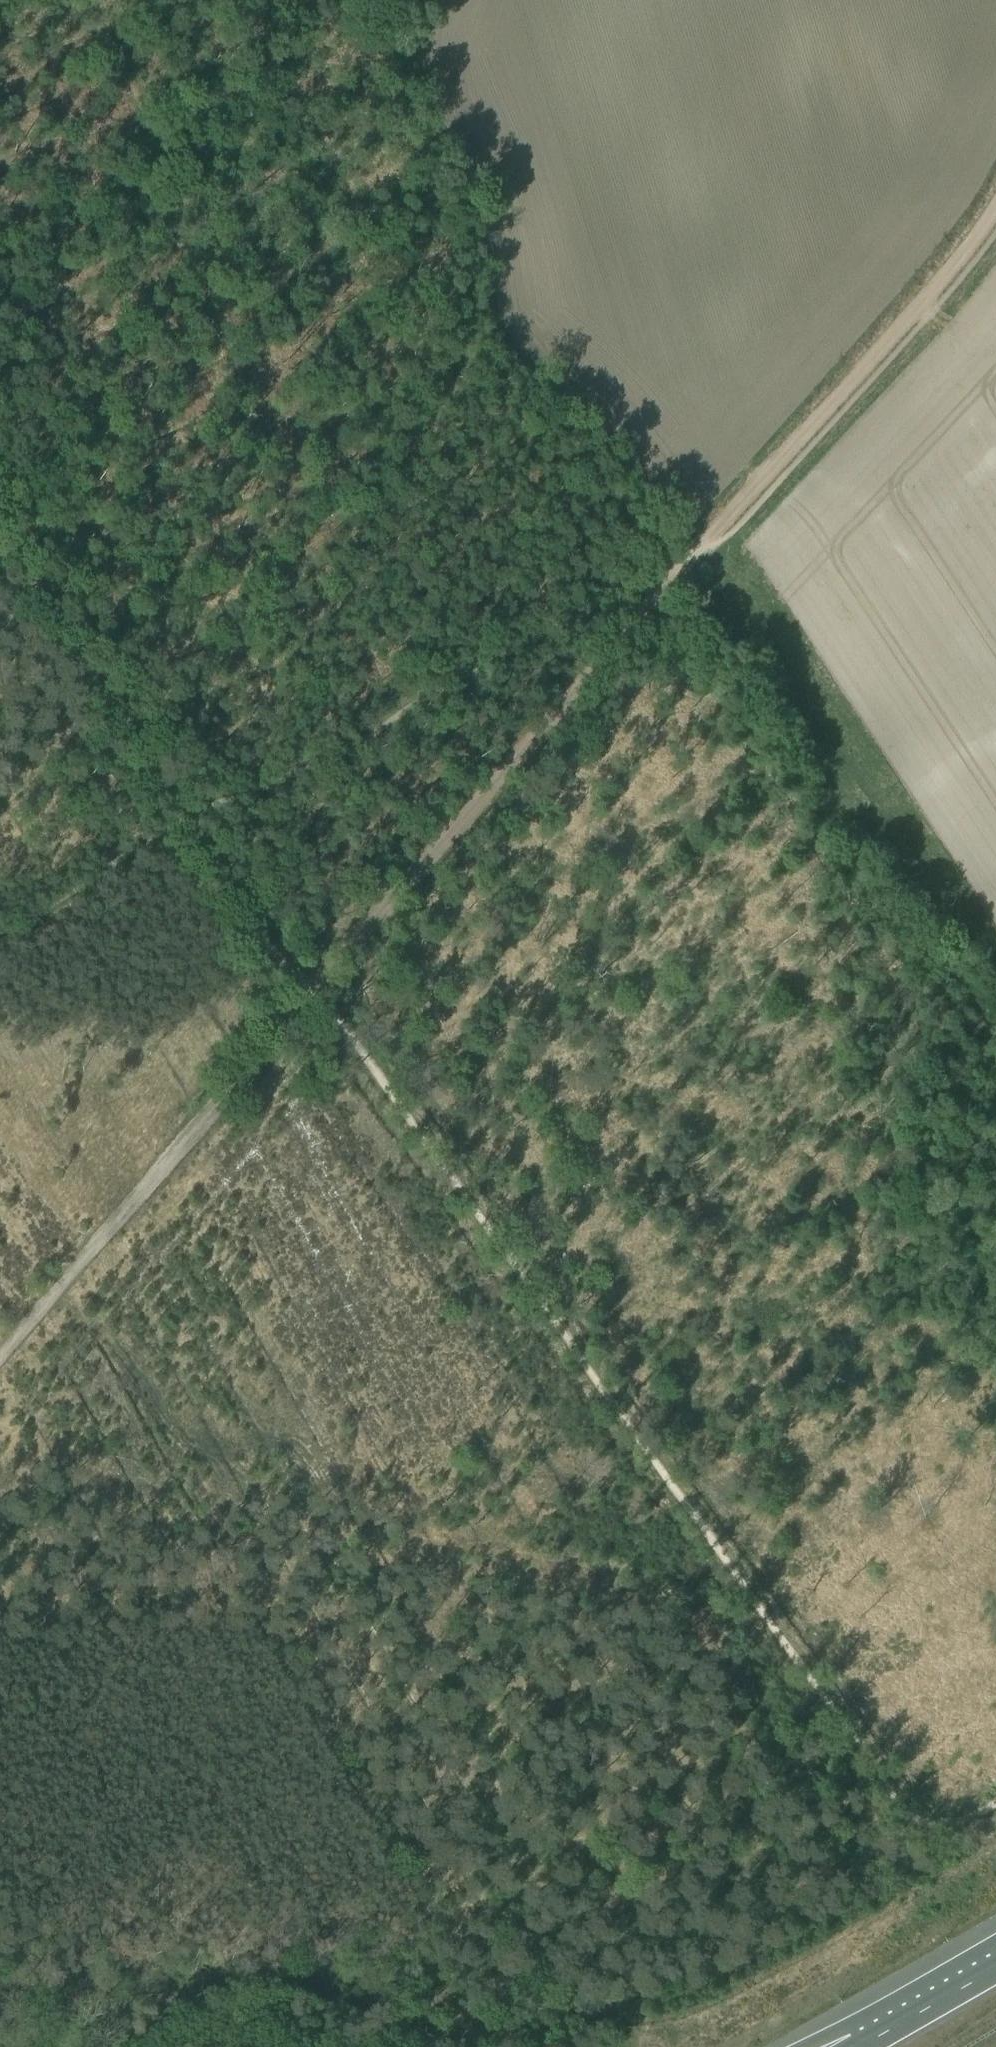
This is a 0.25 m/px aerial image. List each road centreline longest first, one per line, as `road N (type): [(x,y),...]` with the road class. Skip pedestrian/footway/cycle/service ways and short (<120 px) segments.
road 1 (track): [(695,555),(318,992)]
road 2 (track): [(312,1003),(0,1361)]
road 3 (track): [(695,555),(950,271),(995,207)]
road 4 (track): [(178,822),(44,598),(0,489)]
road 5 (track): [(312,1003),(178,822)]
road 6 (motorway): [(995,1967),(862,2046)]

